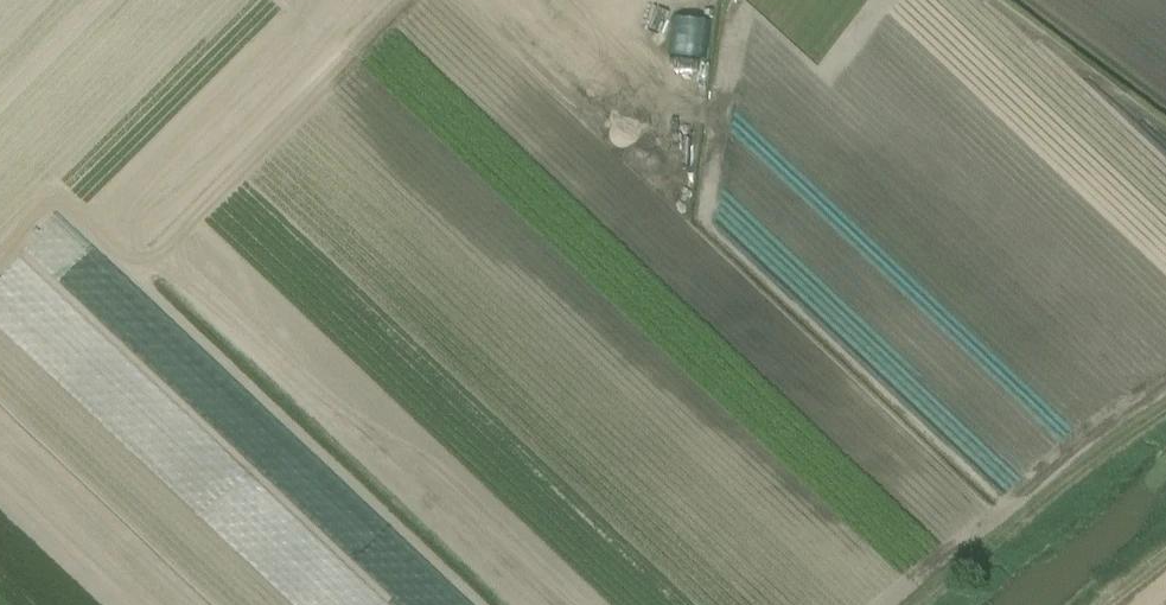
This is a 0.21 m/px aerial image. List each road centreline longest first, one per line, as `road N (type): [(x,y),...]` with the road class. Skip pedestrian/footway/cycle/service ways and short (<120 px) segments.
road 1 (track): [(1165,413),(924,604)]

